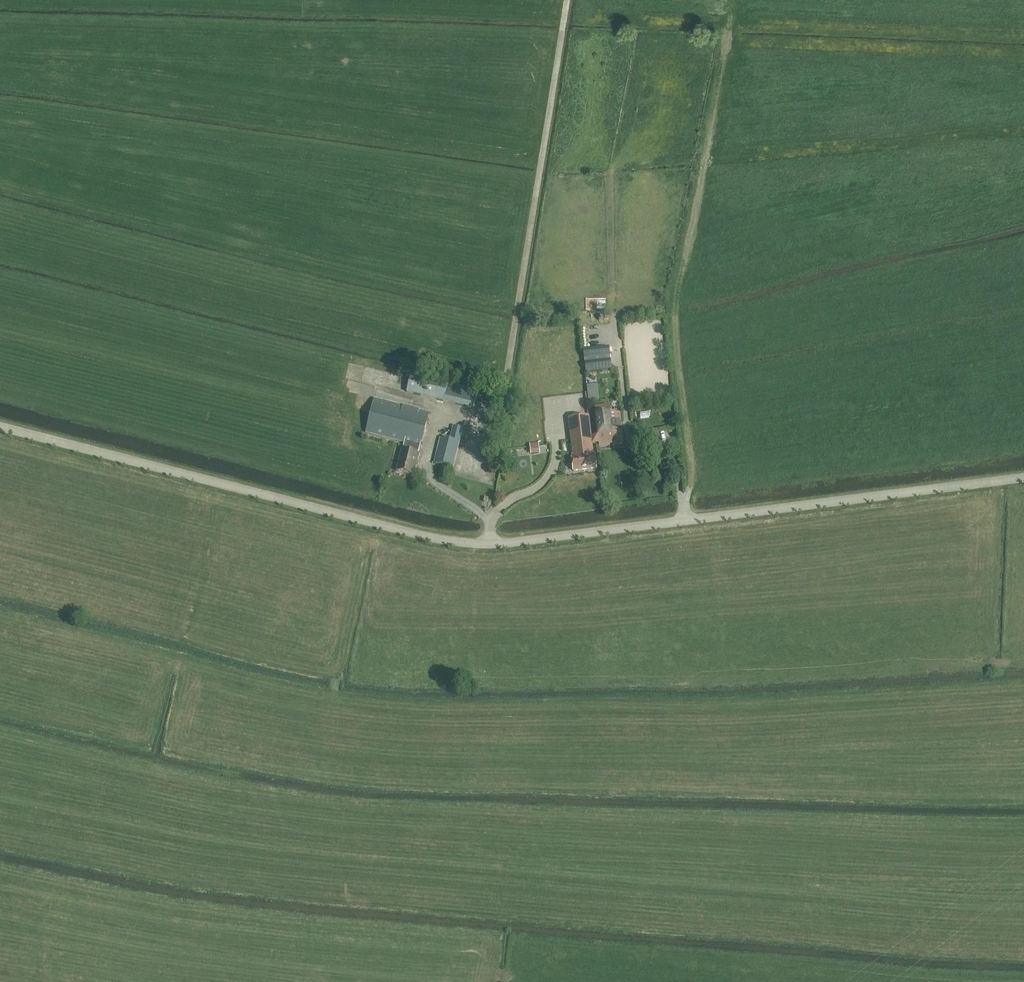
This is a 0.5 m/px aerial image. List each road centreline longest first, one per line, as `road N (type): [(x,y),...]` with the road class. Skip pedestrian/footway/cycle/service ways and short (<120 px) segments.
road 1 (unclassified): [(1023,477),(480,543),(429,537),(0,426)]

